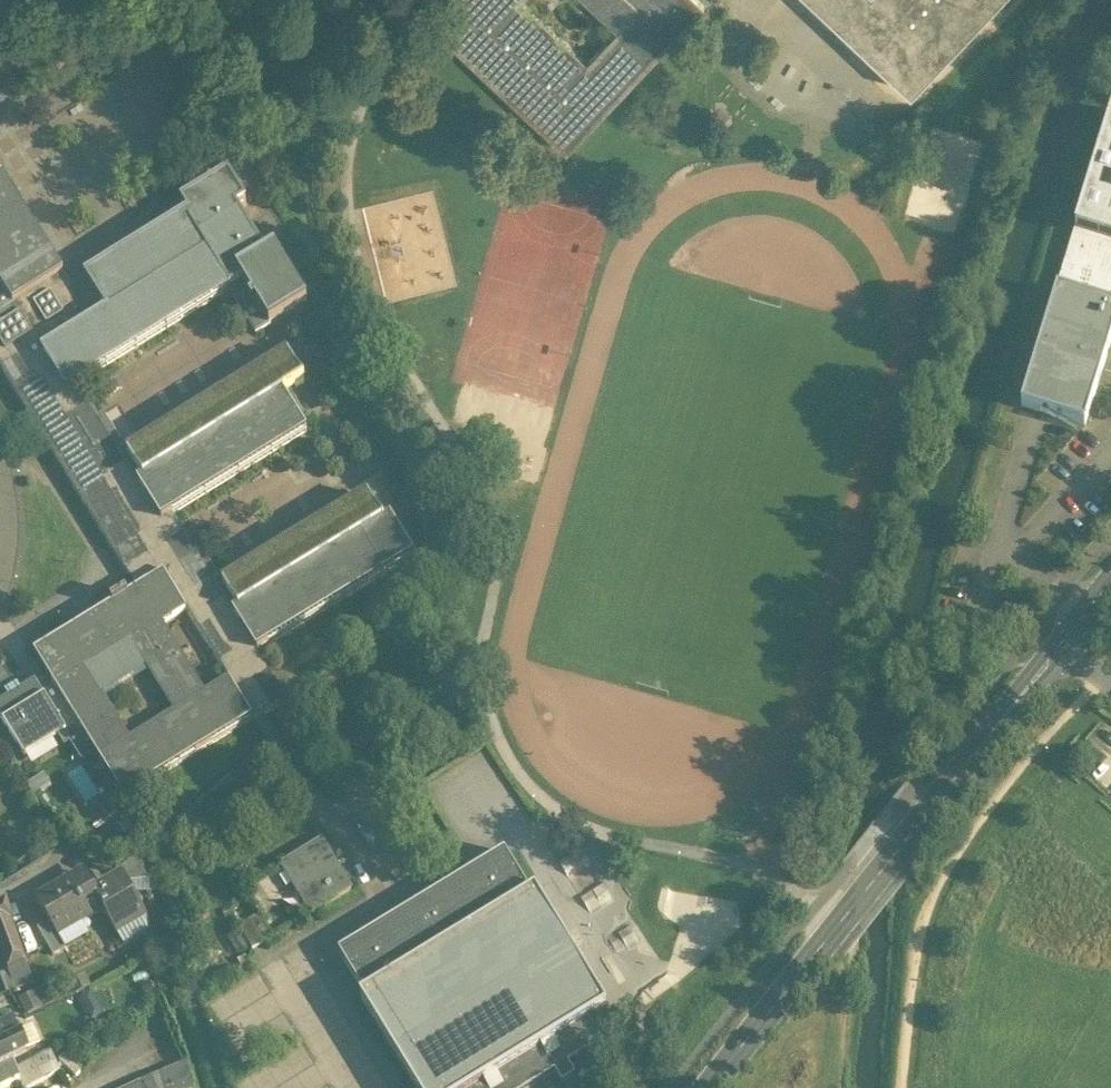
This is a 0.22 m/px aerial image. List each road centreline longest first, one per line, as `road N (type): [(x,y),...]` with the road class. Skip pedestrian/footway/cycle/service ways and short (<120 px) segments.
road 1 (tertiary): [(710,1087),(1065,646)]

